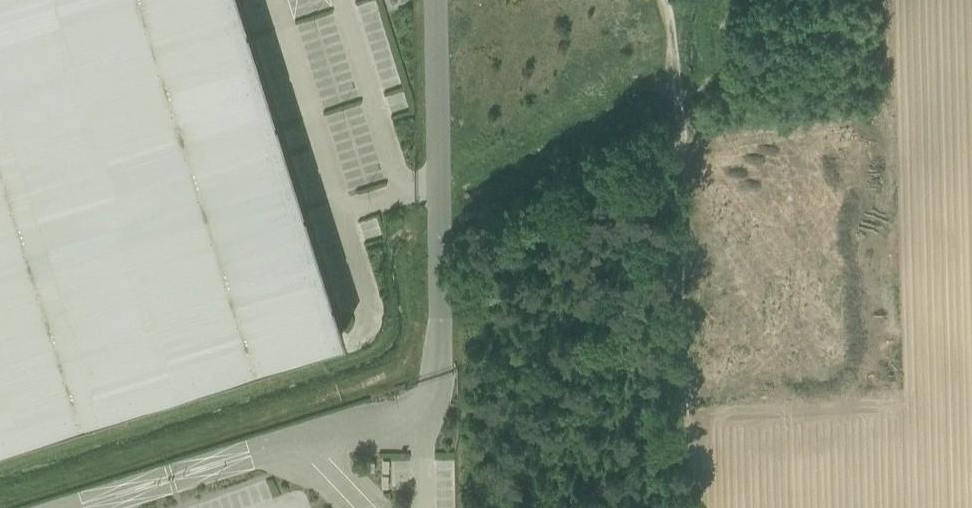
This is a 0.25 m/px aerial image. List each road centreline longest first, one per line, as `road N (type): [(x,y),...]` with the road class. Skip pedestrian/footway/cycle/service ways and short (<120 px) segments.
road 1 (track): [(658,0),(671,34),(676,507)]

